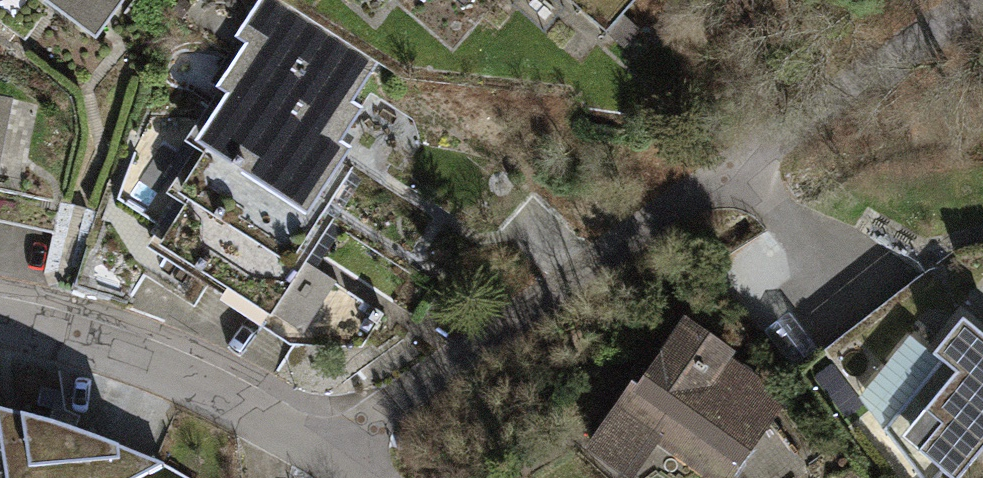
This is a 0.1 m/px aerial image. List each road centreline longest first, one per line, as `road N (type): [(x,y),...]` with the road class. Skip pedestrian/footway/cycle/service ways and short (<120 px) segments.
road 1 (residential): [(321,452),(720,177)]
road 2 (residential): [(0,320),(134,354),(321,452)]
road 3 (track): [(720,177),(979,0)]

